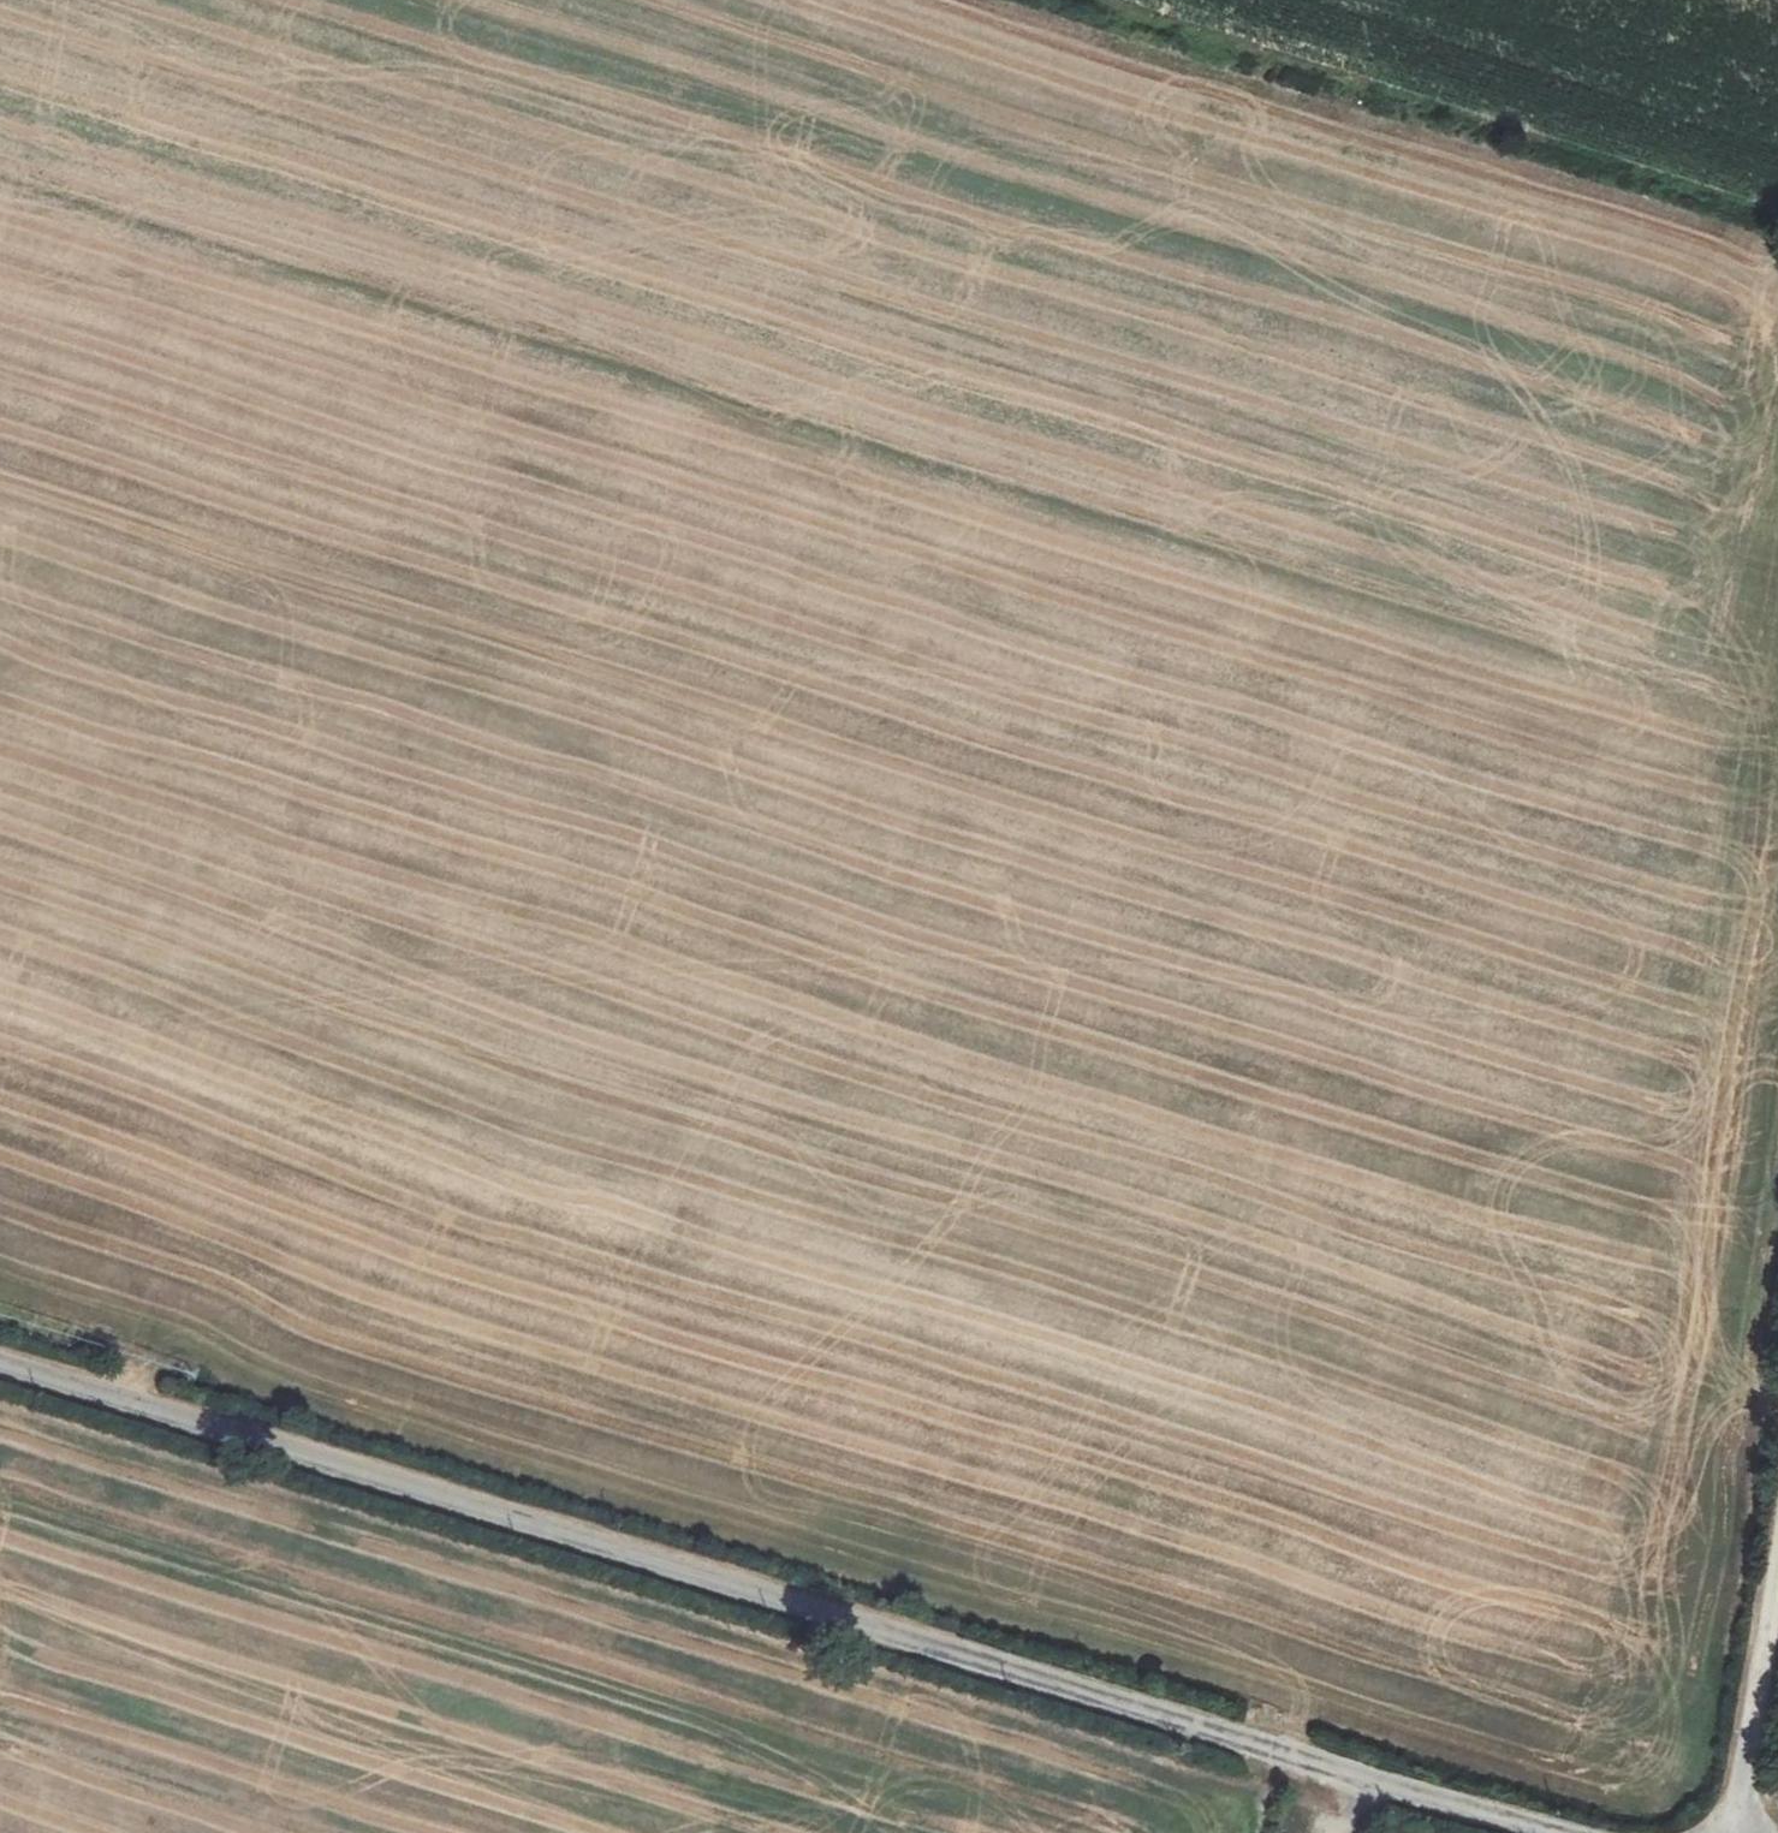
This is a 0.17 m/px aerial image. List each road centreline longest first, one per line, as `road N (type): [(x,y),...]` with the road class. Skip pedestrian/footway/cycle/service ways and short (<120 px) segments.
road 1 (unclassified): [(1612,1832),(0,1351)]
road 2 (track): [(1777,1611),(1741,1832)]

